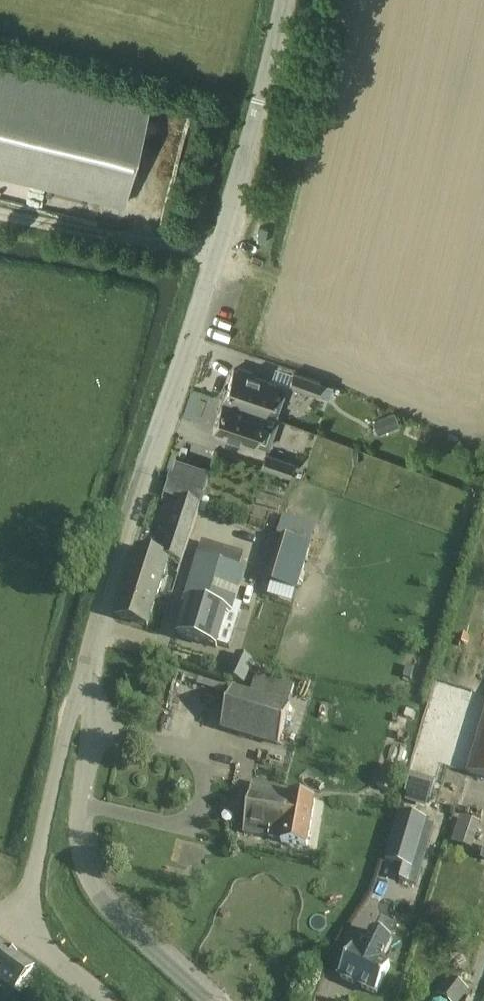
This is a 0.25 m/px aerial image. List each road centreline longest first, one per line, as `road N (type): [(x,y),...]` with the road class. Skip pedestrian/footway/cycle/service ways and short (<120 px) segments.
road 1 (unclassified): [(90,652),(262,101),(283,0)]
road 2 (residential): [(204,1000),(95,892),(85,868),(77,810),(93,732),(90,652)]
road 3 (unclassified): [(15,934),(90,652)]

